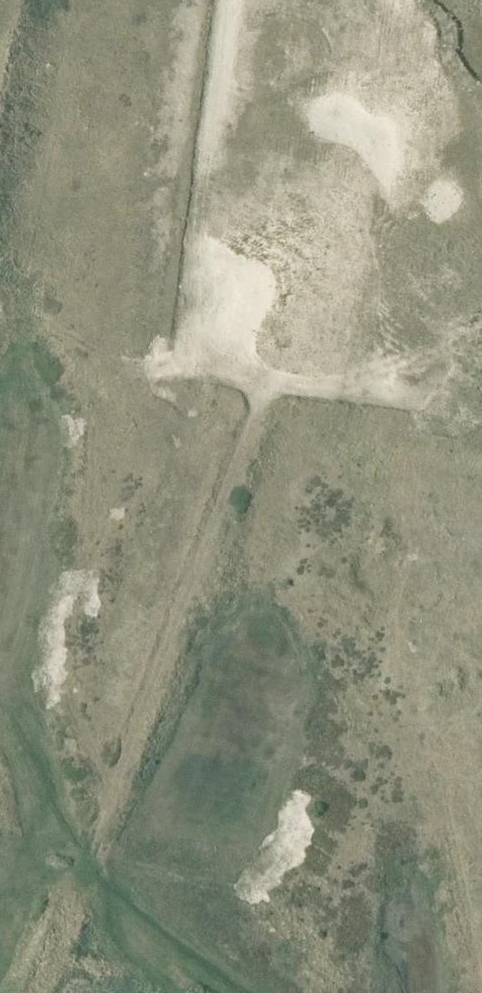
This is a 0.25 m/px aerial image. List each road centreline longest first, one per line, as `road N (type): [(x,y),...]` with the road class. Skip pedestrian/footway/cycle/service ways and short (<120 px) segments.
road 1 (track): [(266,377),(85,883),(116,962),(177,992)]

